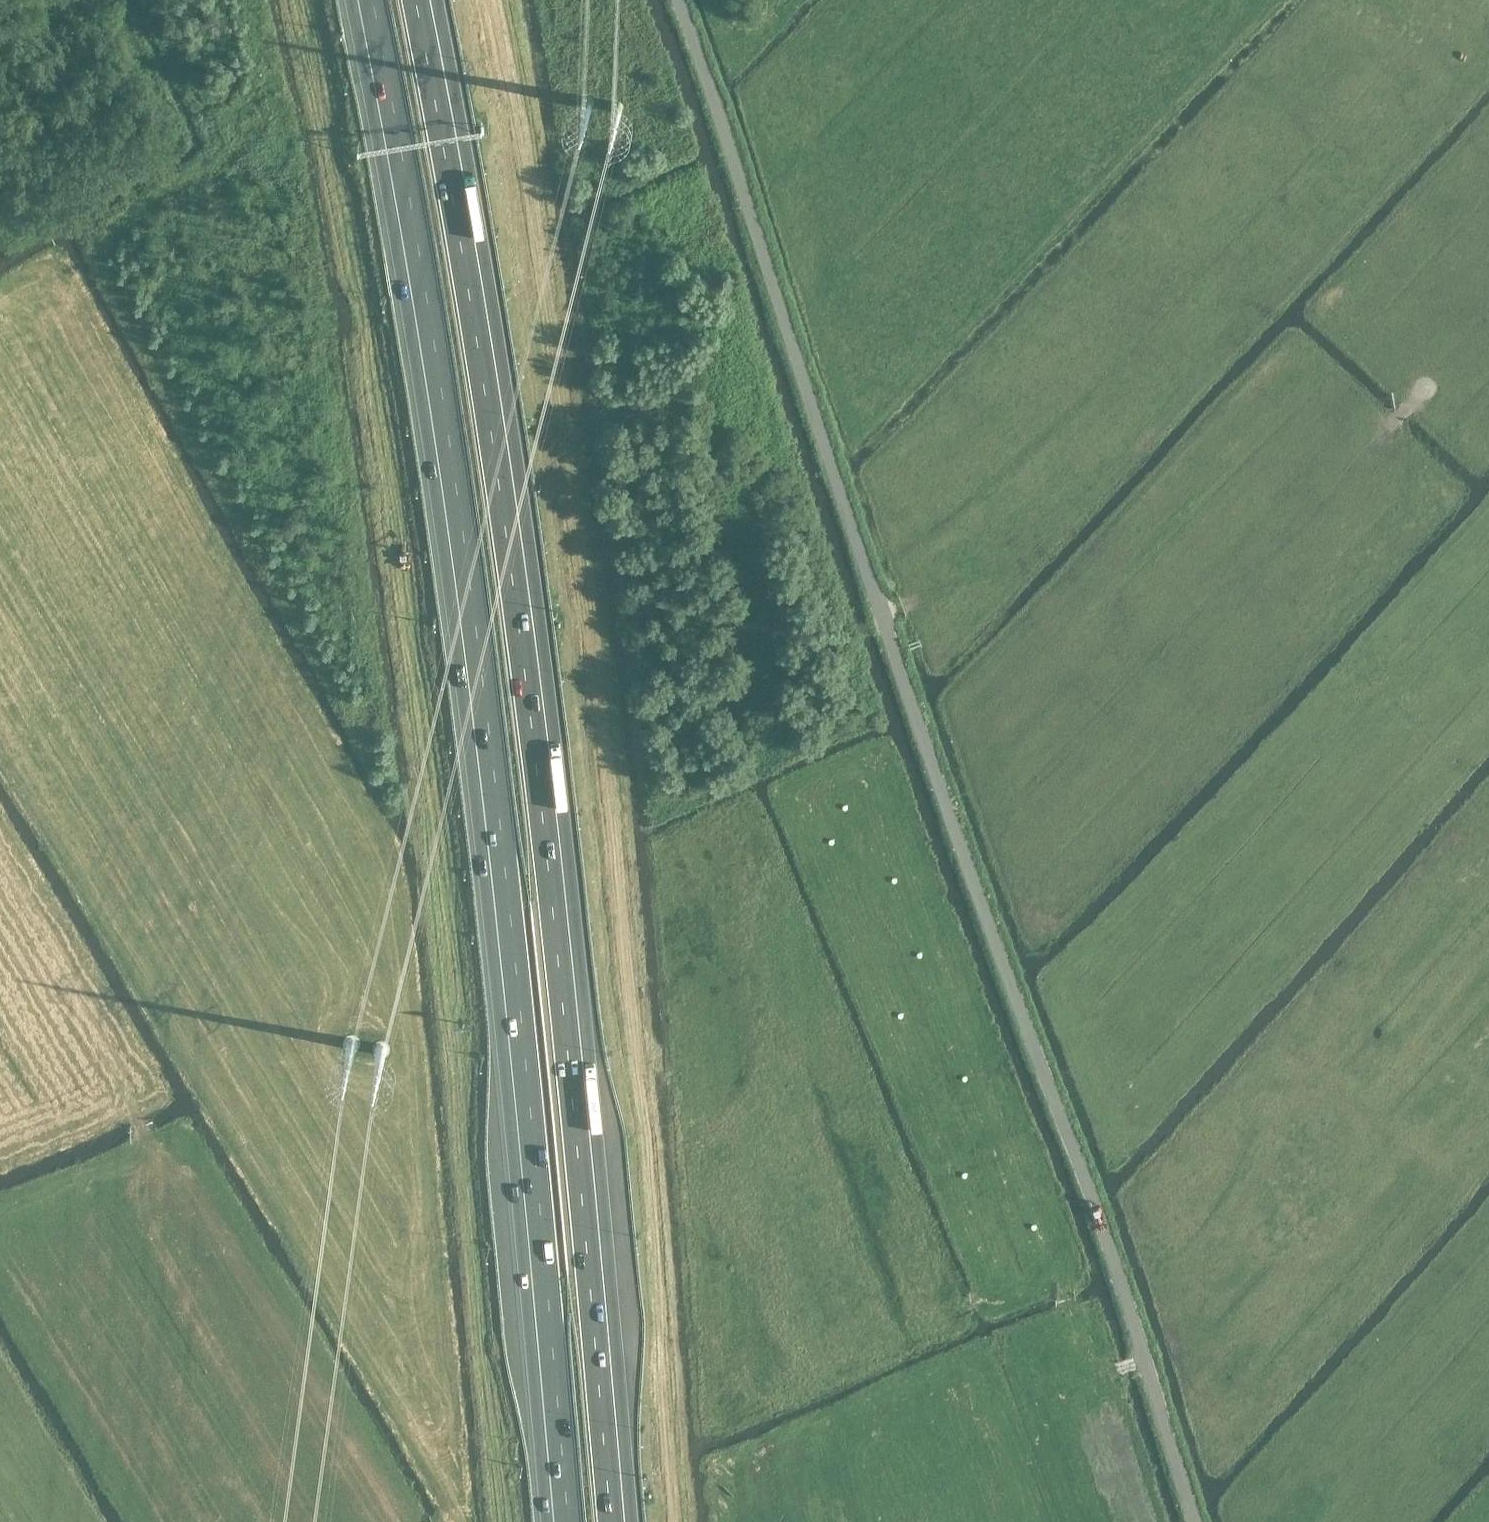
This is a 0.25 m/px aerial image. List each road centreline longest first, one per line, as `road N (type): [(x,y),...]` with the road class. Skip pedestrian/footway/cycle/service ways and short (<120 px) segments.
road 1 (unclassified): [(1195,1521),(1112,1256),(891,650),(678,0)]
road 2 (motorway): [(363,0),(429,354),(499,877),(561,1521)]
road 3 (motorway): [(619,1521),(556,867),(520,586),(423,0)]

